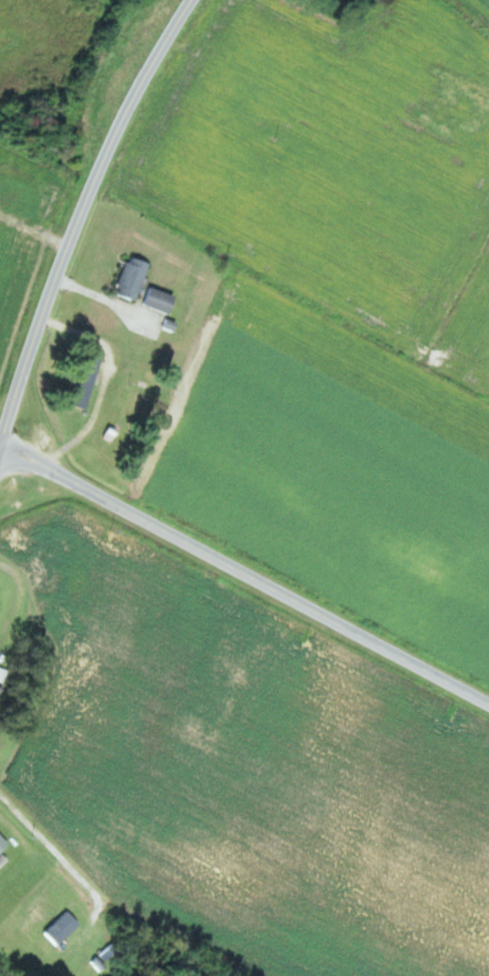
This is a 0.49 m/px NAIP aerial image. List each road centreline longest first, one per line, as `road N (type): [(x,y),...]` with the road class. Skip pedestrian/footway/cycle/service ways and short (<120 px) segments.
road 1 (residential): [(6,442),(488,702)]
road 2 (residential): [(0,460),(95,168),(196,0)]

